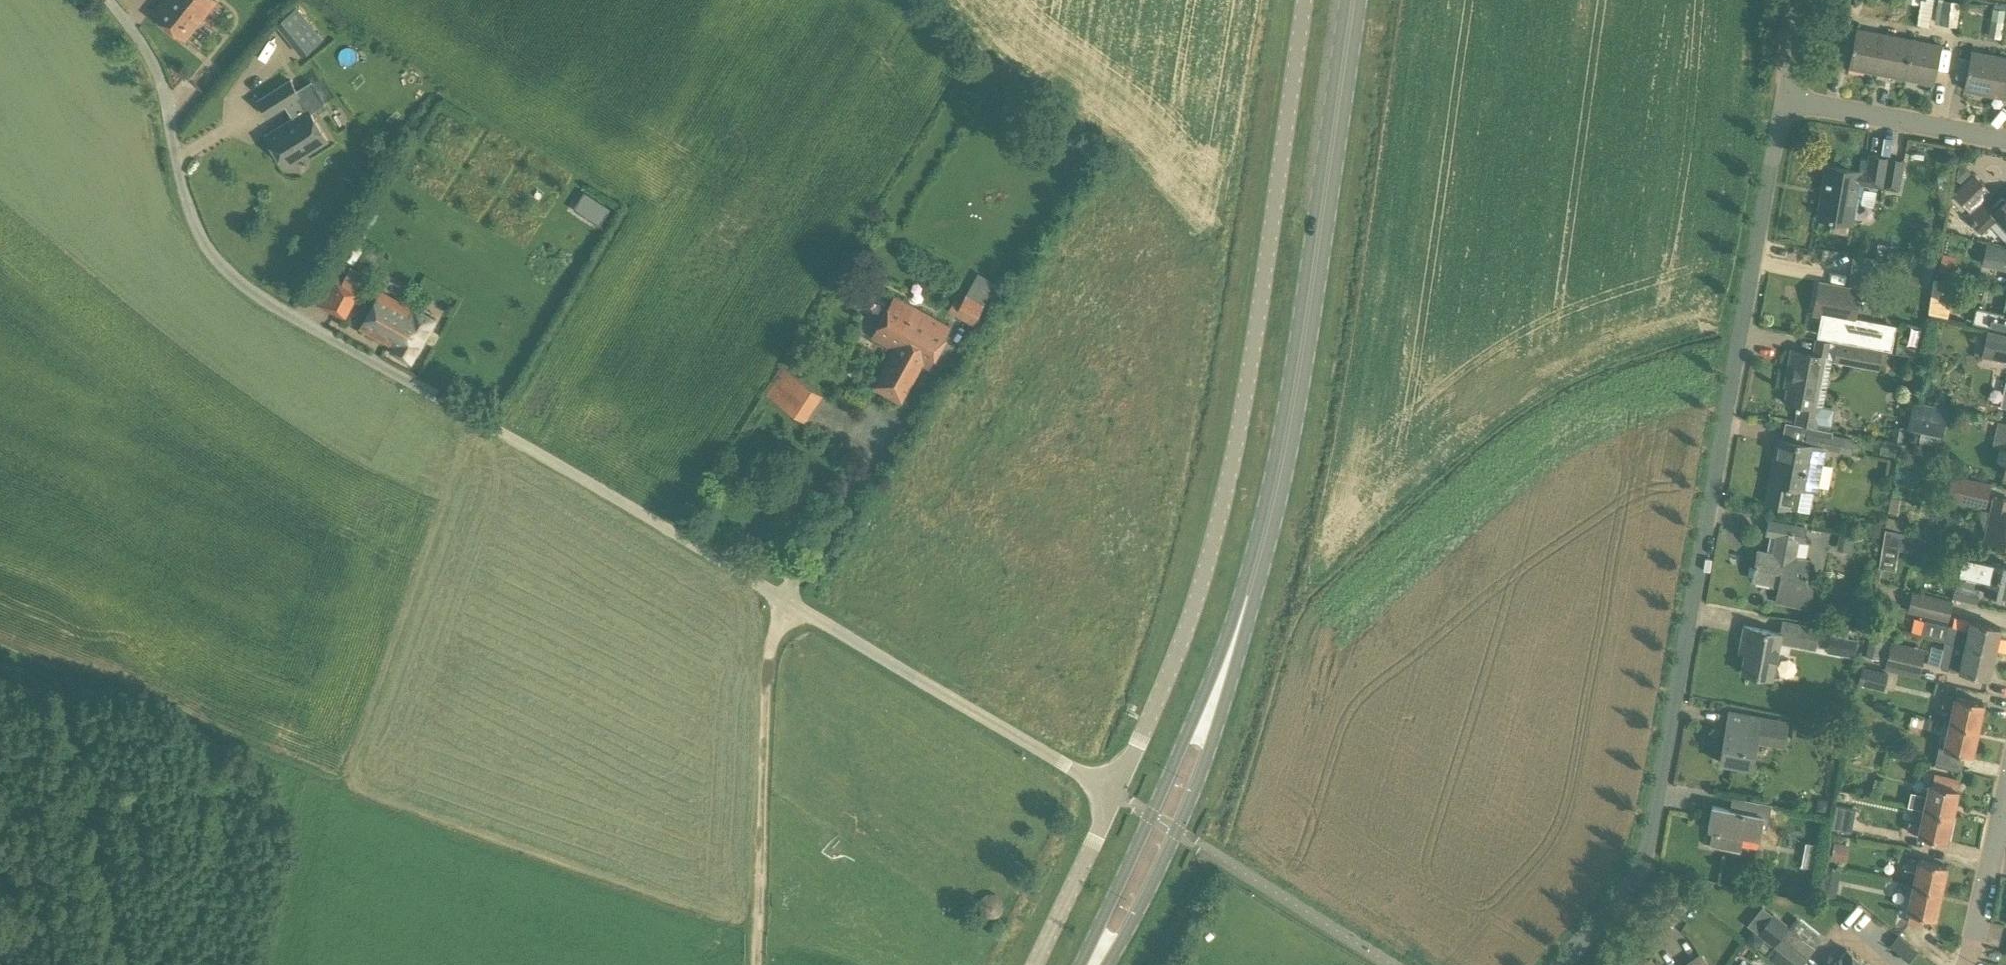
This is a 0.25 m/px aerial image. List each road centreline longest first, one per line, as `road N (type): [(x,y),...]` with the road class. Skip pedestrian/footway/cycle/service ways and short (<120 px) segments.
road 1 (unclassified): [(1115,794),(263,300),(206,244),(182,186),(158,68),(108,0)]
road 2 (primary): [(1353,0),(1290,414),(1248,596),(1163,825),(1092,964)]
road 3 (residential): [(1559,964),(1636,872),(1649,843),(1781,97)]
road 4 (unclassified): [(1304,0),(1220,512),(1194,604),(1115,794)]
road 5 (track): [(787,601),(764,681),(755,964)]
road 6 (residential): [(2005,141),(1781,97)]
road 7 (unclassified): [(1115,794),(1034,964)]
road 8 (residential): [(1971,964),(2005,807)]

